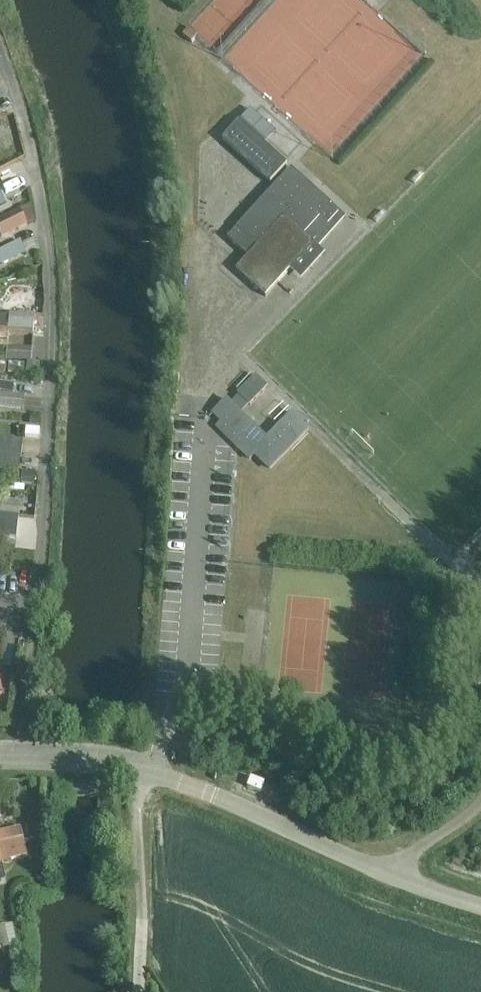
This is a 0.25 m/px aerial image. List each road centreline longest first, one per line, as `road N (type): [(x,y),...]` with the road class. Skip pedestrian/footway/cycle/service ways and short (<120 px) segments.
road 1 (unclassified): [(480,904),(389,874),(213,795)]
road 2 (residential): [(0,761),(125,763),(213,795)]

